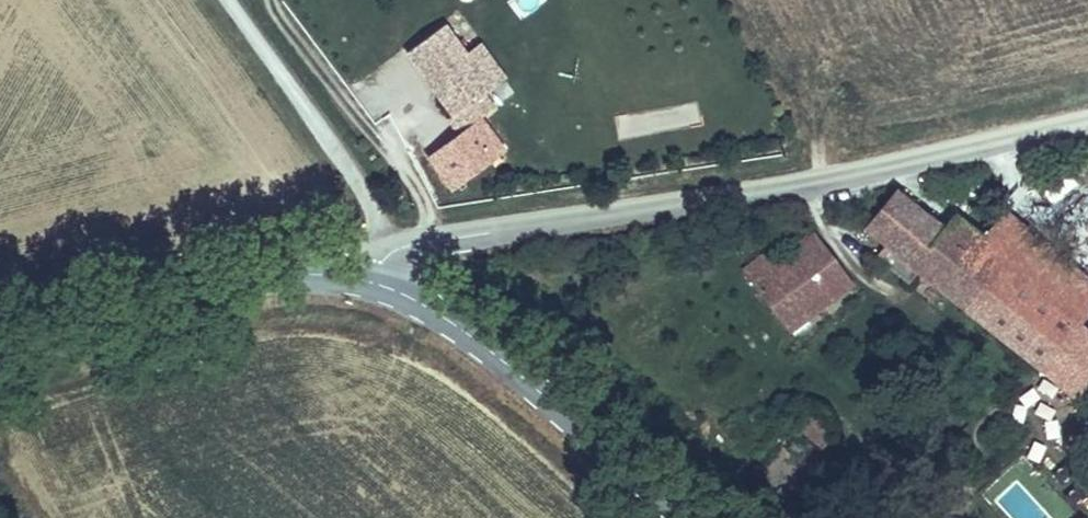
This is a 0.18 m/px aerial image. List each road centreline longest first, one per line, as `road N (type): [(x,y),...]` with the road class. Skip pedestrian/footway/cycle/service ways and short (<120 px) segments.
road 1 (tertiary): [(1087,123),(986,149),(479,234),(395,256),(366,281)]
road 2 (secondary): [(366,281),(475,331),(687,517)]
road 3 (secondary): [(0,338),(227,281),(366,281)]

